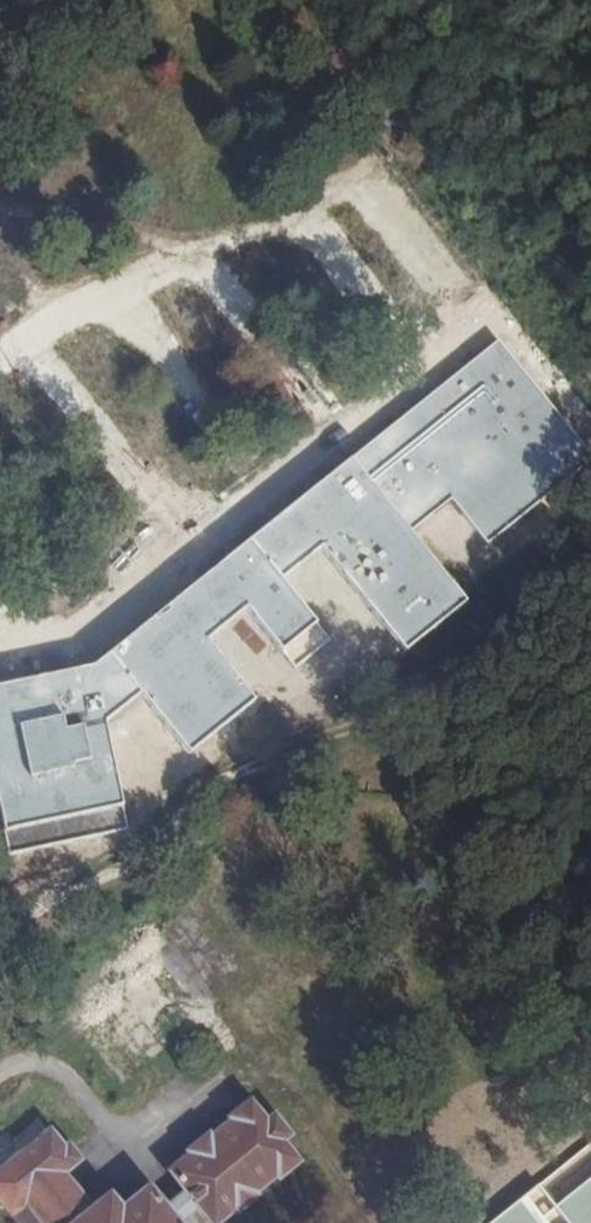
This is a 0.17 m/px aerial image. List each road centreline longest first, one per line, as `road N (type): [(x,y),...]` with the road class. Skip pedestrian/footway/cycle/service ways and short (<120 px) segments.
road 1 (track): [(354,731),(183,790),(120,828),(0,932)]
road 2 (track): [(375,1222),(295,1091),(265,1057),(216,1062)]

